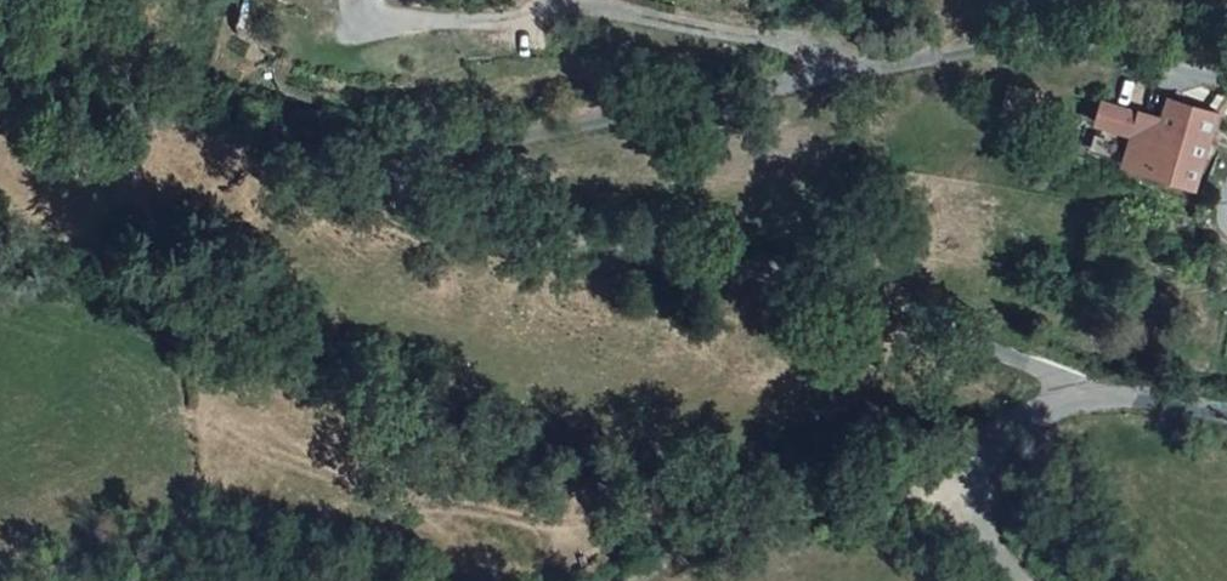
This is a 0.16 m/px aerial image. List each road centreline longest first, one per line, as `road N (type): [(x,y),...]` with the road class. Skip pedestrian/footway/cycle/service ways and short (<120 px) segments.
road 1 (unclassified): [(1118,404),(927,335),(688,273),(503,258),(393,224),(413,163),(659,105),(953,50),(1038,38),(1226,82)]
road 2 (track): [(393,224),(132,153),(0,132)]
road 3 (unclassified): [(1118,404),(1059,409),(1019,430),(984,475),(987,535),(1027,580)]

